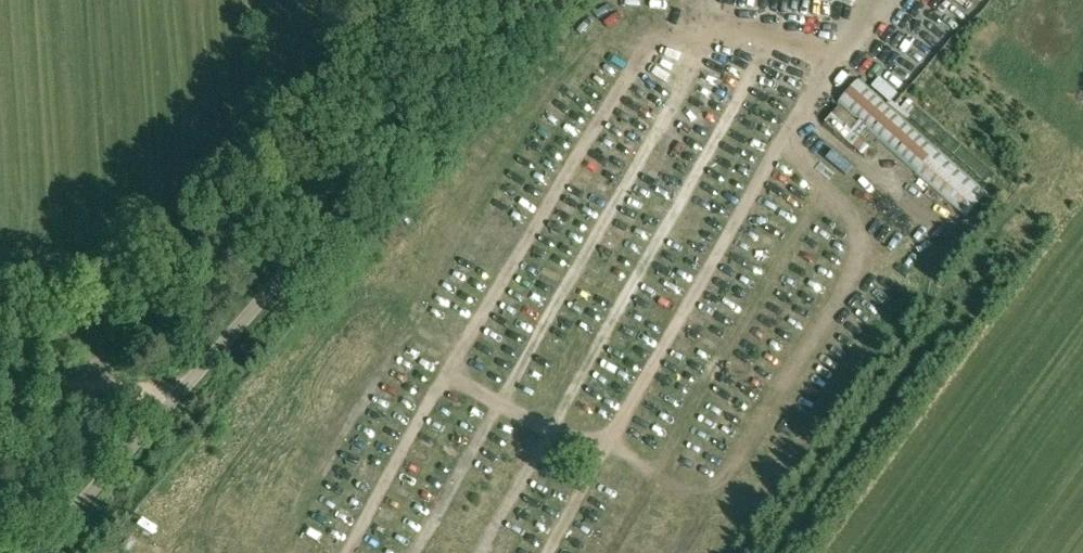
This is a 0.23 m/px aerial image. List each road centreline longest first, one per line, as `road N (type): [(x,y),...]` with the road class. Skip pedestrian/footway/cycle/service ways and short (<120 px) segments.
road 1 (unclassified): [(39,552),(532,0)]
road 2 (track): [(0,390),(98,388),(168,411)]

